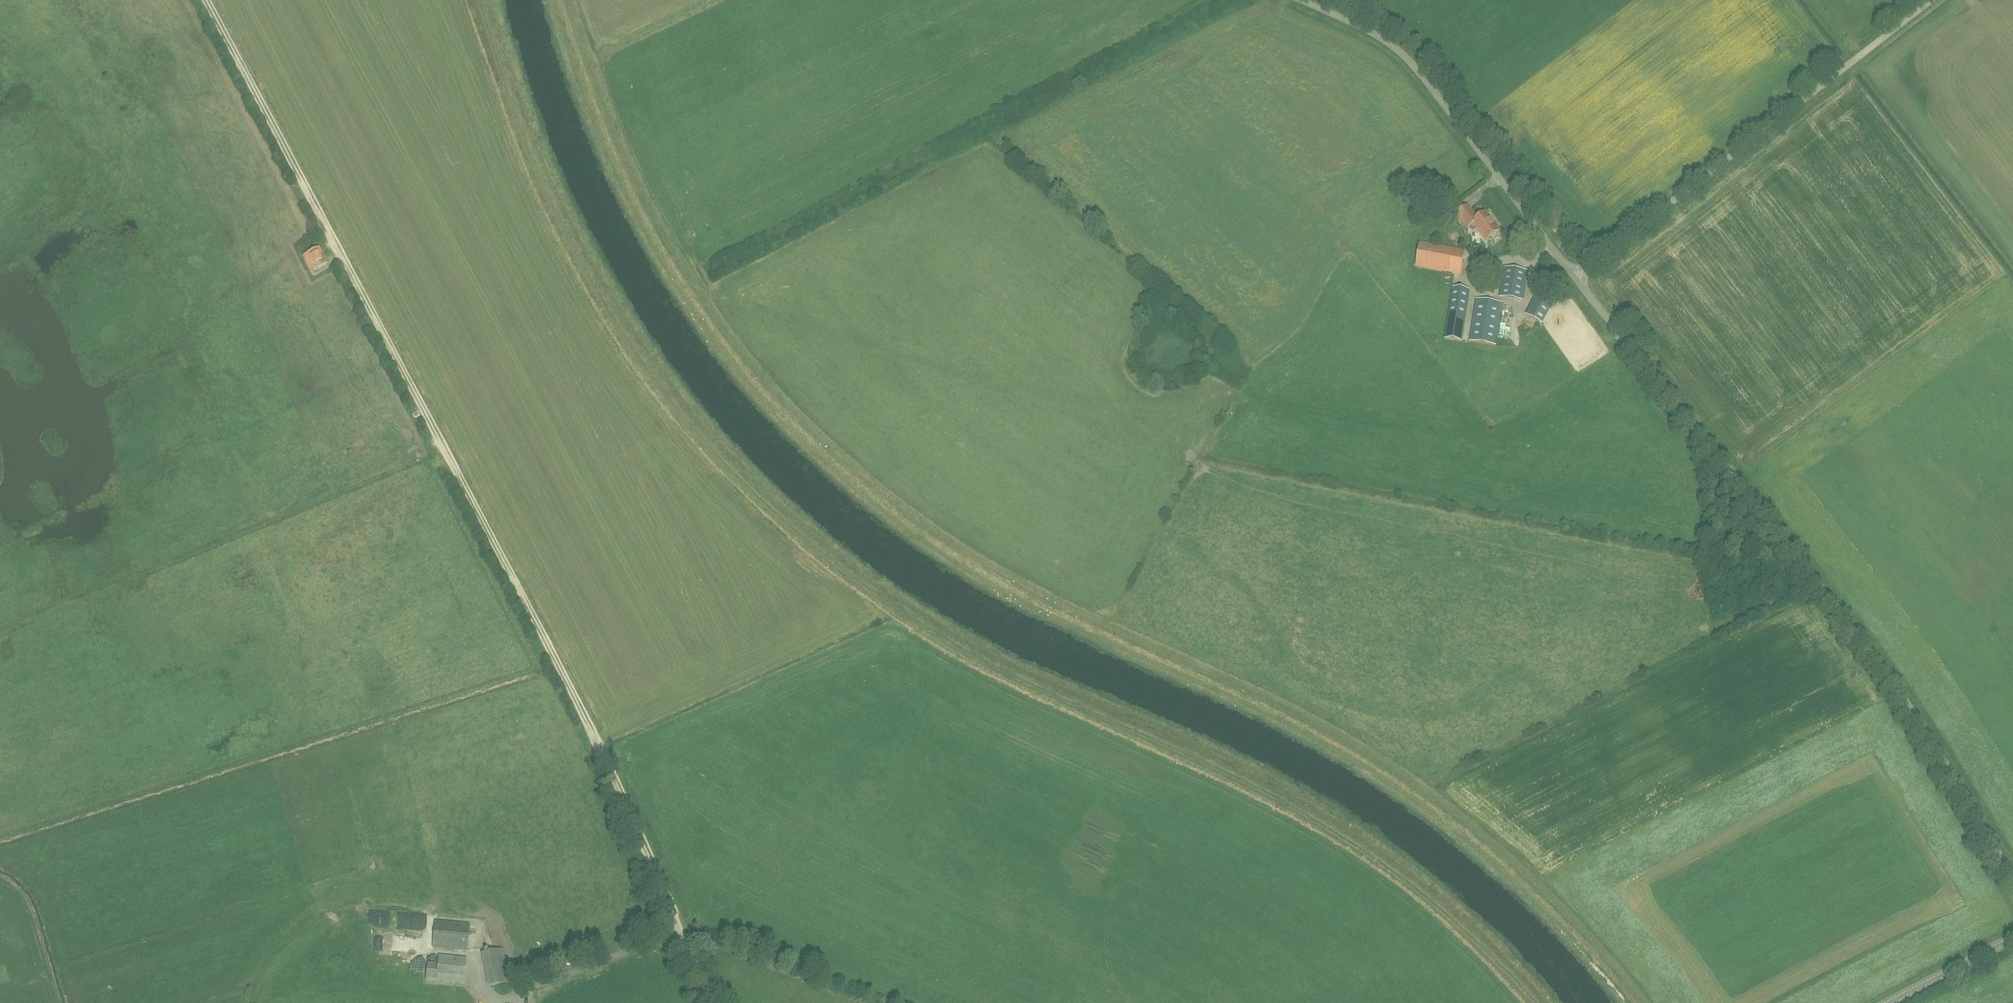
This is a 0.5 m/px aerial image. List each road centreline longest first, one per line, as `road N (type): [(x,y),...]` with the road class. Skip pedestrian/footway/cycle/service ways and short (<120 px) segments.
road 1 (track): [(1632,1002),(1535,898),(1367,769),(974,574),(809,446),(707,329),(630,210),(598,145),(551,0)]
road 2 (track): [(204,0),(564,685),(680,931)]
road 3 (unclassified): [(2012,879),(1862,649),(1572,277)]
road 4 (unclassified): [(1572,277),(1932,0)]
road 5 (unclassified): [(1572,277),(1414,66),(1297,0)]
road 6 (tertiary): [(1888,1002),(2012,940)]

